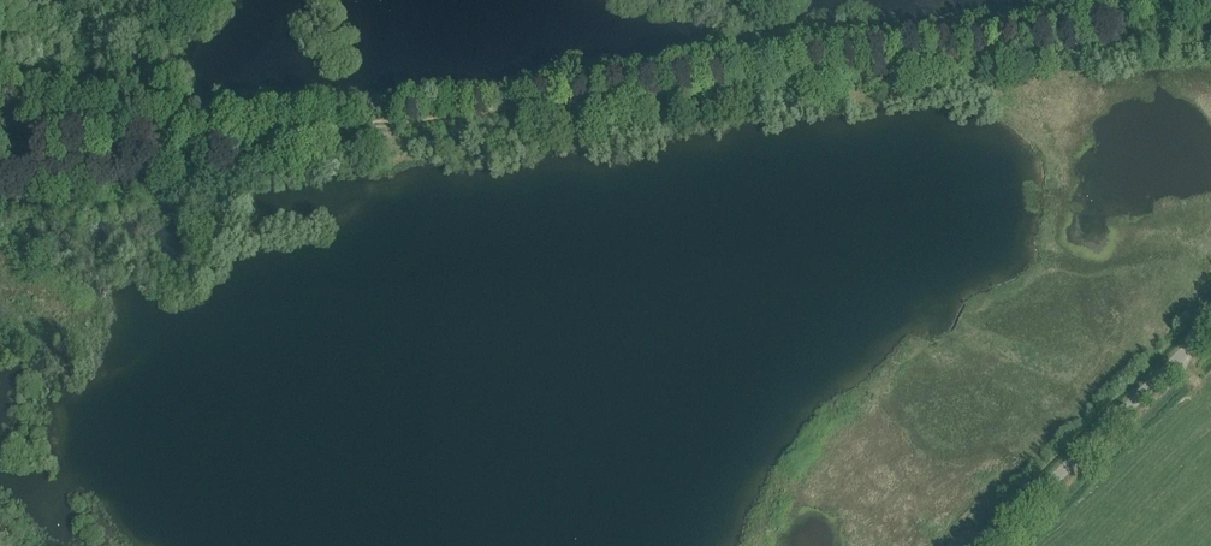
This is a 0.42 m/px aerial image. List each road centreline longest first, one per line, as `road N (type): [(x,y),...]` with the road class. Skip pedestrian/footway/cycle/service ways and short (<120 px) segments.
road 1 (unclassified): [(987,545),(1210,327)]

